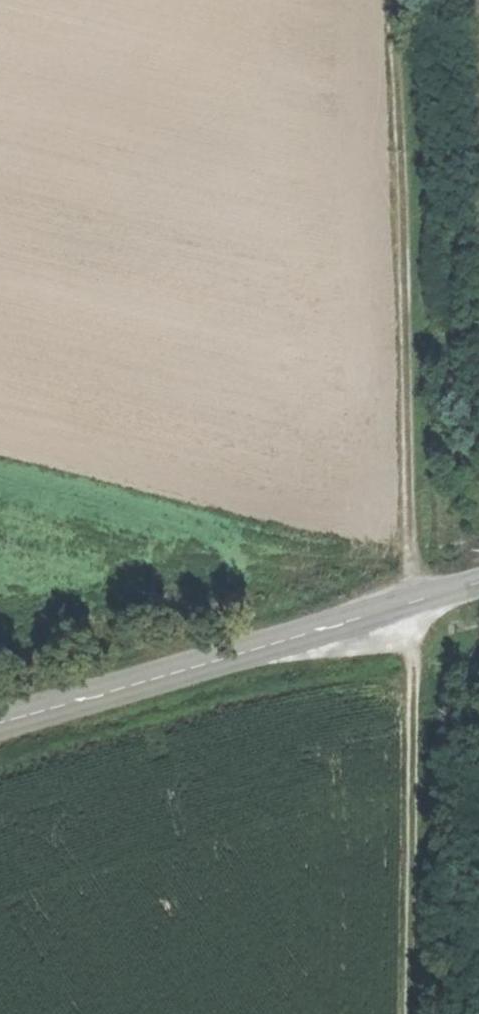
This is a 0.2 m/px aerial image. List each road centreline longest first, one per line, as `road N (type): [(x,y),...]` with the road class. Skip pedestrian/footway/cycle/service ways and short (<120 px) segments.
road 1 (track): [(392,0),(412,600)]
road 2 (secondary): [(0,713),(478,581)]
road 3 (track): [(411,1013),(412,600)]

